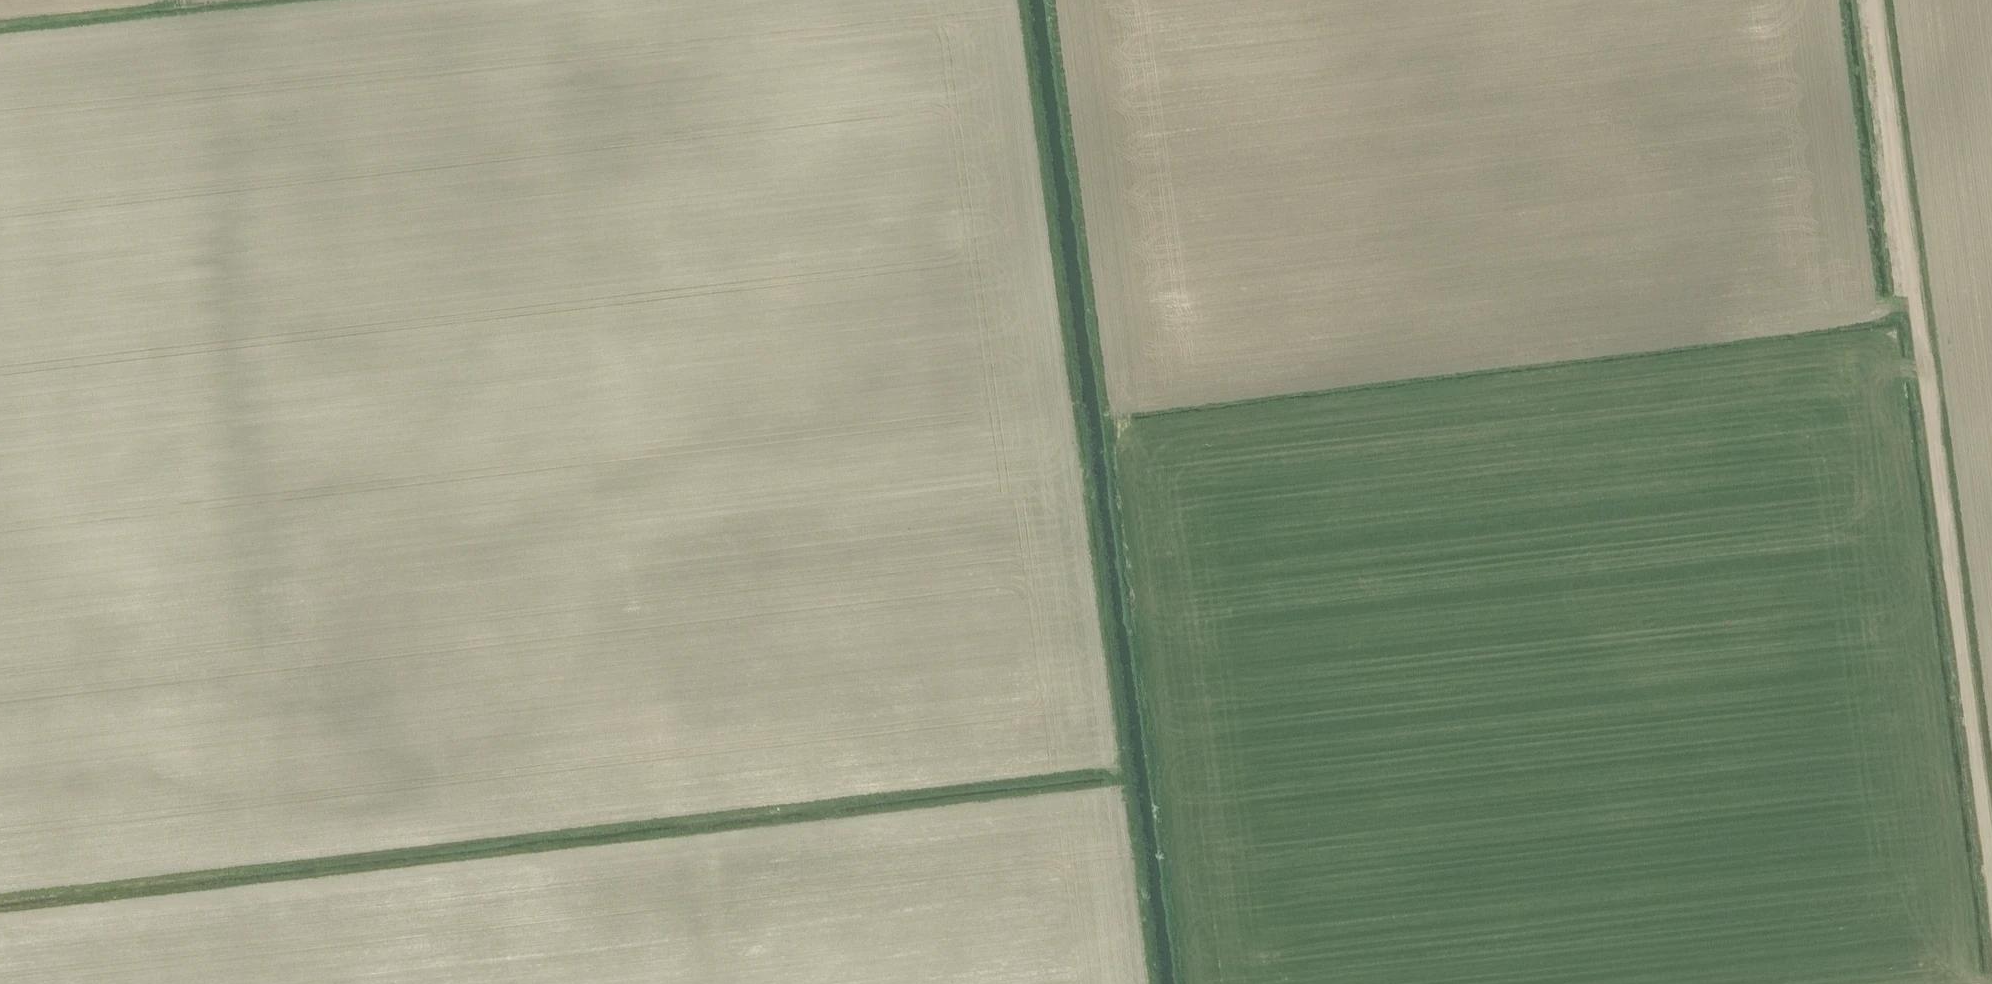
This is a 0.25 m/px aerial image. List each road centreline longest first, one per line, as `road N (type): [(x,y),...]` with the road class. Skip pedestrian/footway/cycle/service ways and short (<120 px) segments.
road 1 (track): [(1113,763),(0,893)]
road 2 (track): [(1880,0),(1991,860)]

